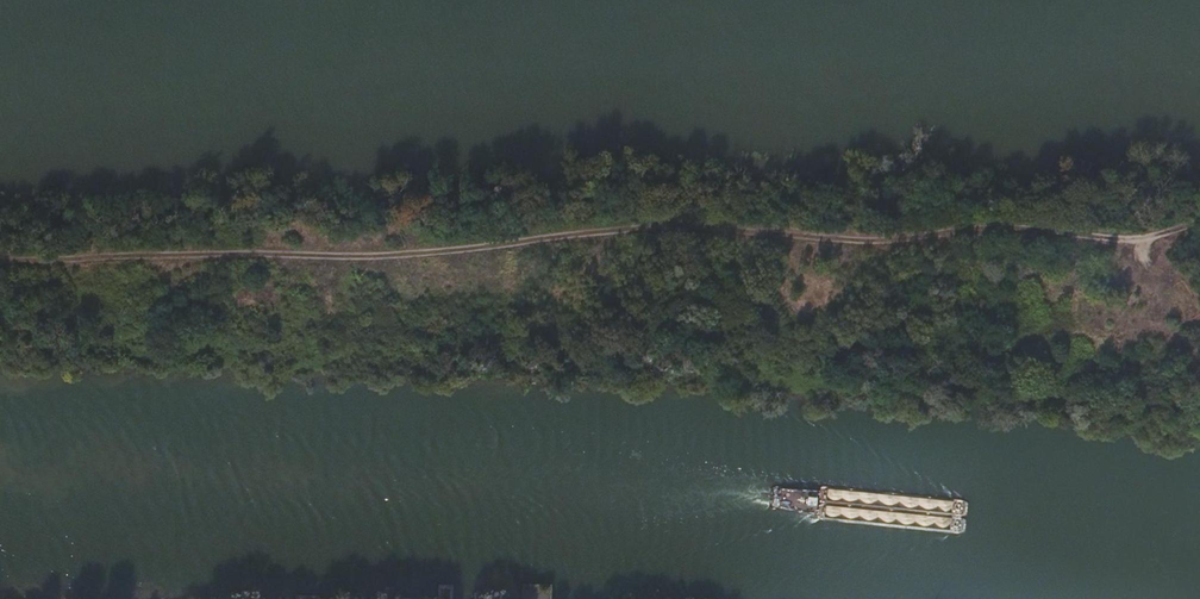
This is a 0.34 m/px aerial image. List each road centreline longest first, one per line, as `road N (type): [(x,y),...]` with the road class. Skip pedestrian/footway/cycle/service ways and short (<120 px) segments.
road 1 (track): [(1199,224),(1101,236),(1014,229),(903,237),(637,231),(303,258),(0,261)]

